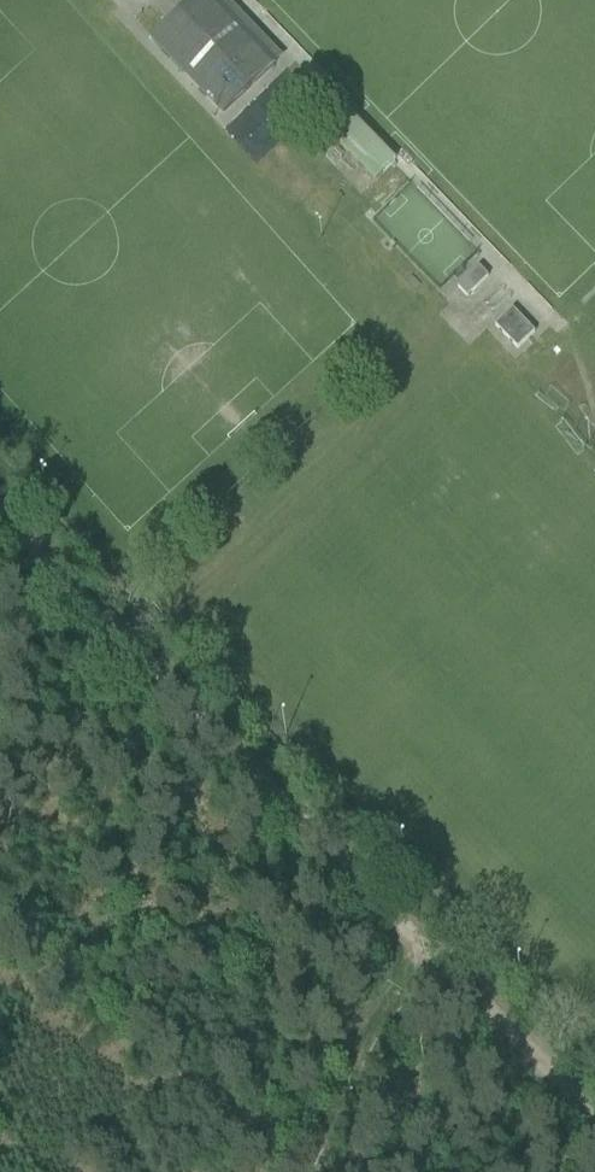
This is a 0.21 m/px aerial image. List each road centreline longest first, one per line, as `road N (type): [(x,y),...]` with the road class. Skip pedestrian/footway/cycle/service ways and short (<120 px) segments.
road 1 (track): [(0,509),(429,917)]
road 2 (track): [(301,1171),(429,917)]
road 3 (track): [(429,917),(594,1084)]

